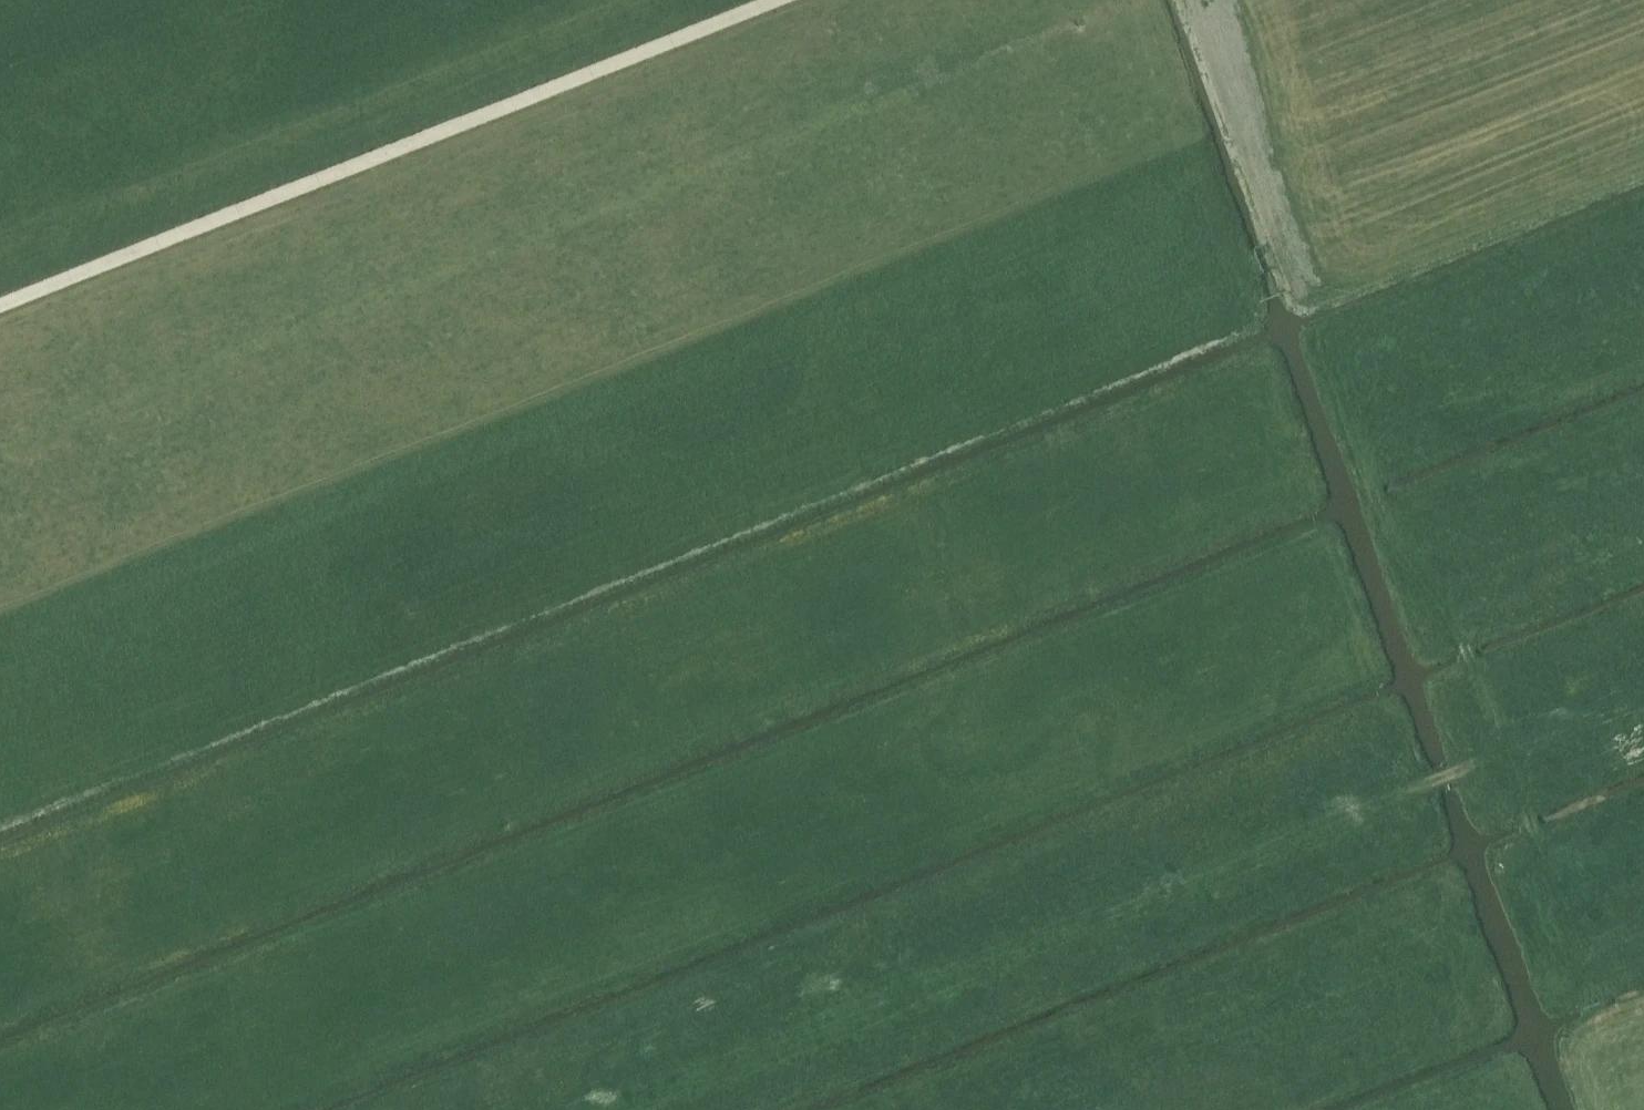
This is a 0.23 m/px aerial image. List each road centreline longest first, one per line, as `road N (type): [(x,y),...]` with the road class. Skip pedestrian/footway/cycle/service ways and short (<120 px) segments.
road 1 (track): [(0,306),(774,0)]
road 2 (track): [(1528,813),(1629,1109)]

